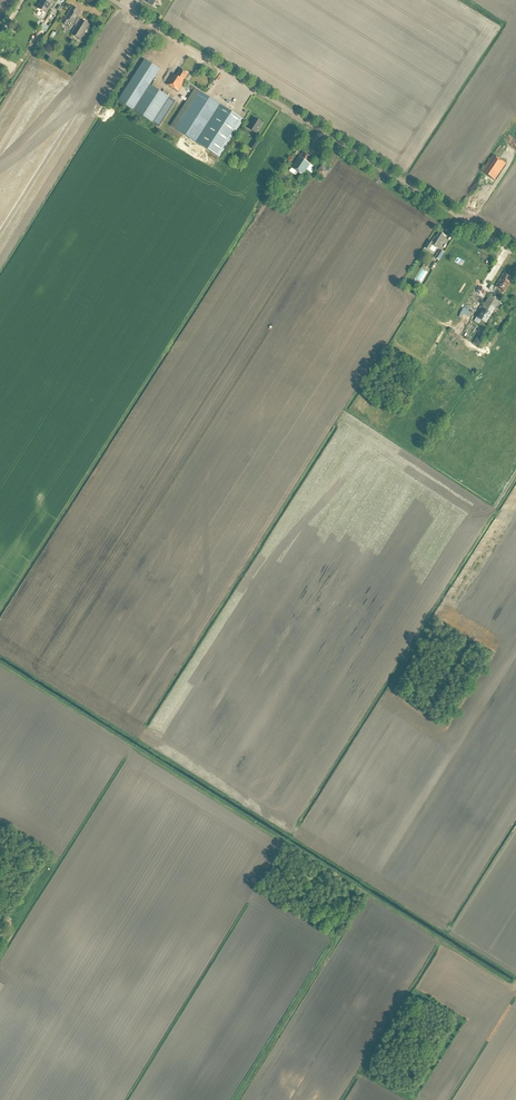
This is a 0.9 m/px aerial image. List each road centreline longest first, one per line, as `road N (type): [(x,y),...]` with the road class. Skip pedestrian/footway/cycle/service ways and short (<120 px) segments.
road 1 (track): [(513,987),(135,747),(18,936)]
road 2 (unclassified): [(515,253),(112,0)]
road 3 (track): [(135,747),(0,664)]

